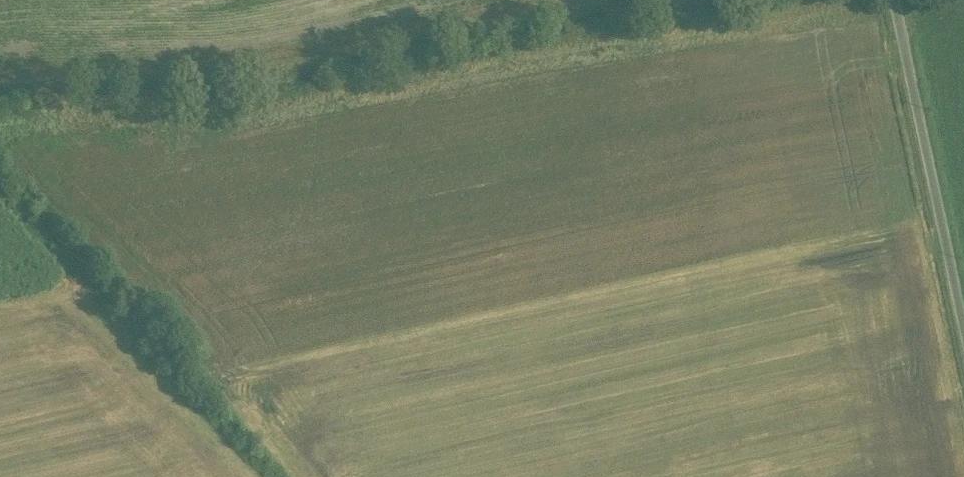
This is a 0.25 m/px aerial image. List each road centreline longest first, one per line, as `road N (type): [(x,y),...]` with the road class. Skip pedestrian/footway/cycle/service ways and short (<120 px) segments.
road 1 (unclassified): [(963,331),(893,0)]

